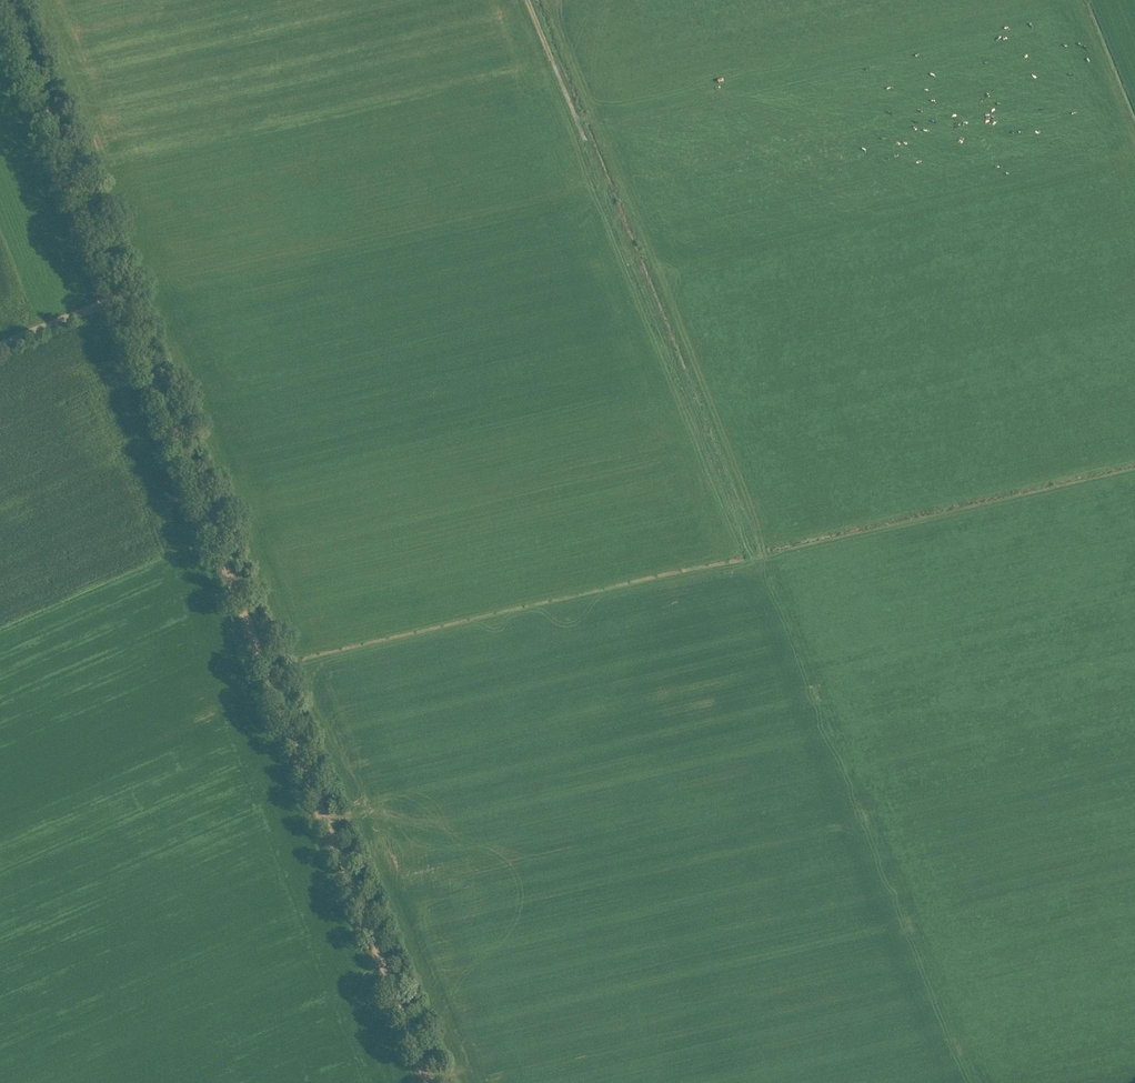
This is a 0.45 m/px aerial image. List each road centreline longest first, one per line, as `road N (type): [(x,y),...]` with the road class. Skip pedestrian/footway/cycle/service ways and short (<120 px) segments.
road 1 (track): [(126,291),(436,1082)]
road 2 (track): [(696,401),(531,0)]
road 3 (track): [(7,0),(126,291)]
road 4 (track): [(0,346),(126,291)]

